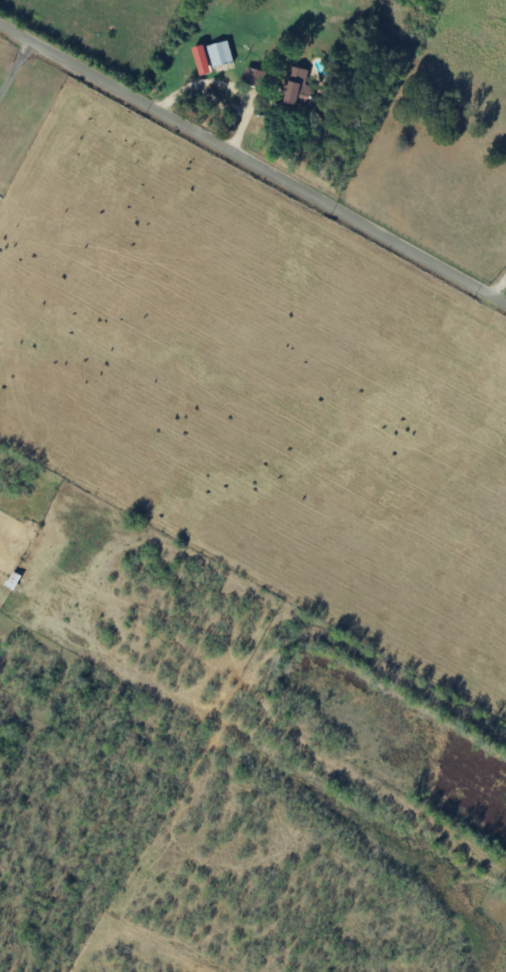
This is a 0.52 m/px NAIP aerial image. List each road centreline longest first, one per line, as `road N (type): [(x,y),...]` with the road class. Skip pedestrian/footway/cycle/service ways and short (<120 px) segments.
road 1 (residential): [(505,304),(0,29)]

